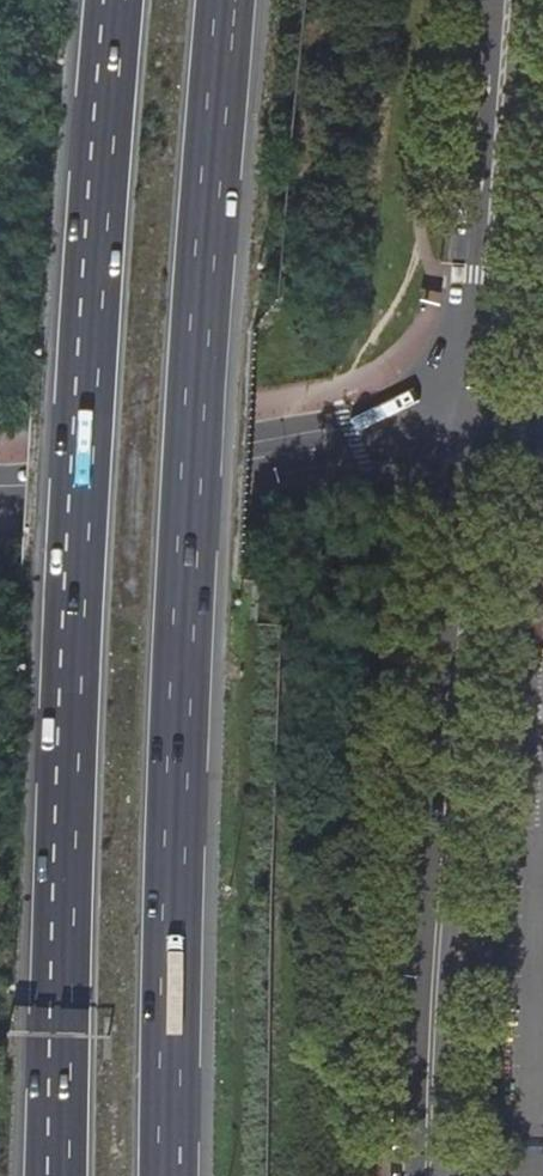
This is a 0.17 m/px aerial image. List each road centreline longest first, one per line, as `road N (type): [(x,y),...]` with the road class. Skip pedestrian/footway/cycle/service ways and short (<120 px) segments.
road 1 (motorway): [(121,0),(77,566),(59,1175)]
road 2 (motorway): [(172,1175),(172,910),(187,564),(226,0)]
road 3 (unclassified): [(470,435),(438,951),(441,1175)]
road 4 (tertiary): [(470,435),(352,437),(10,486)]
road 5 (tertiary): [(504,0),(470,435)]

